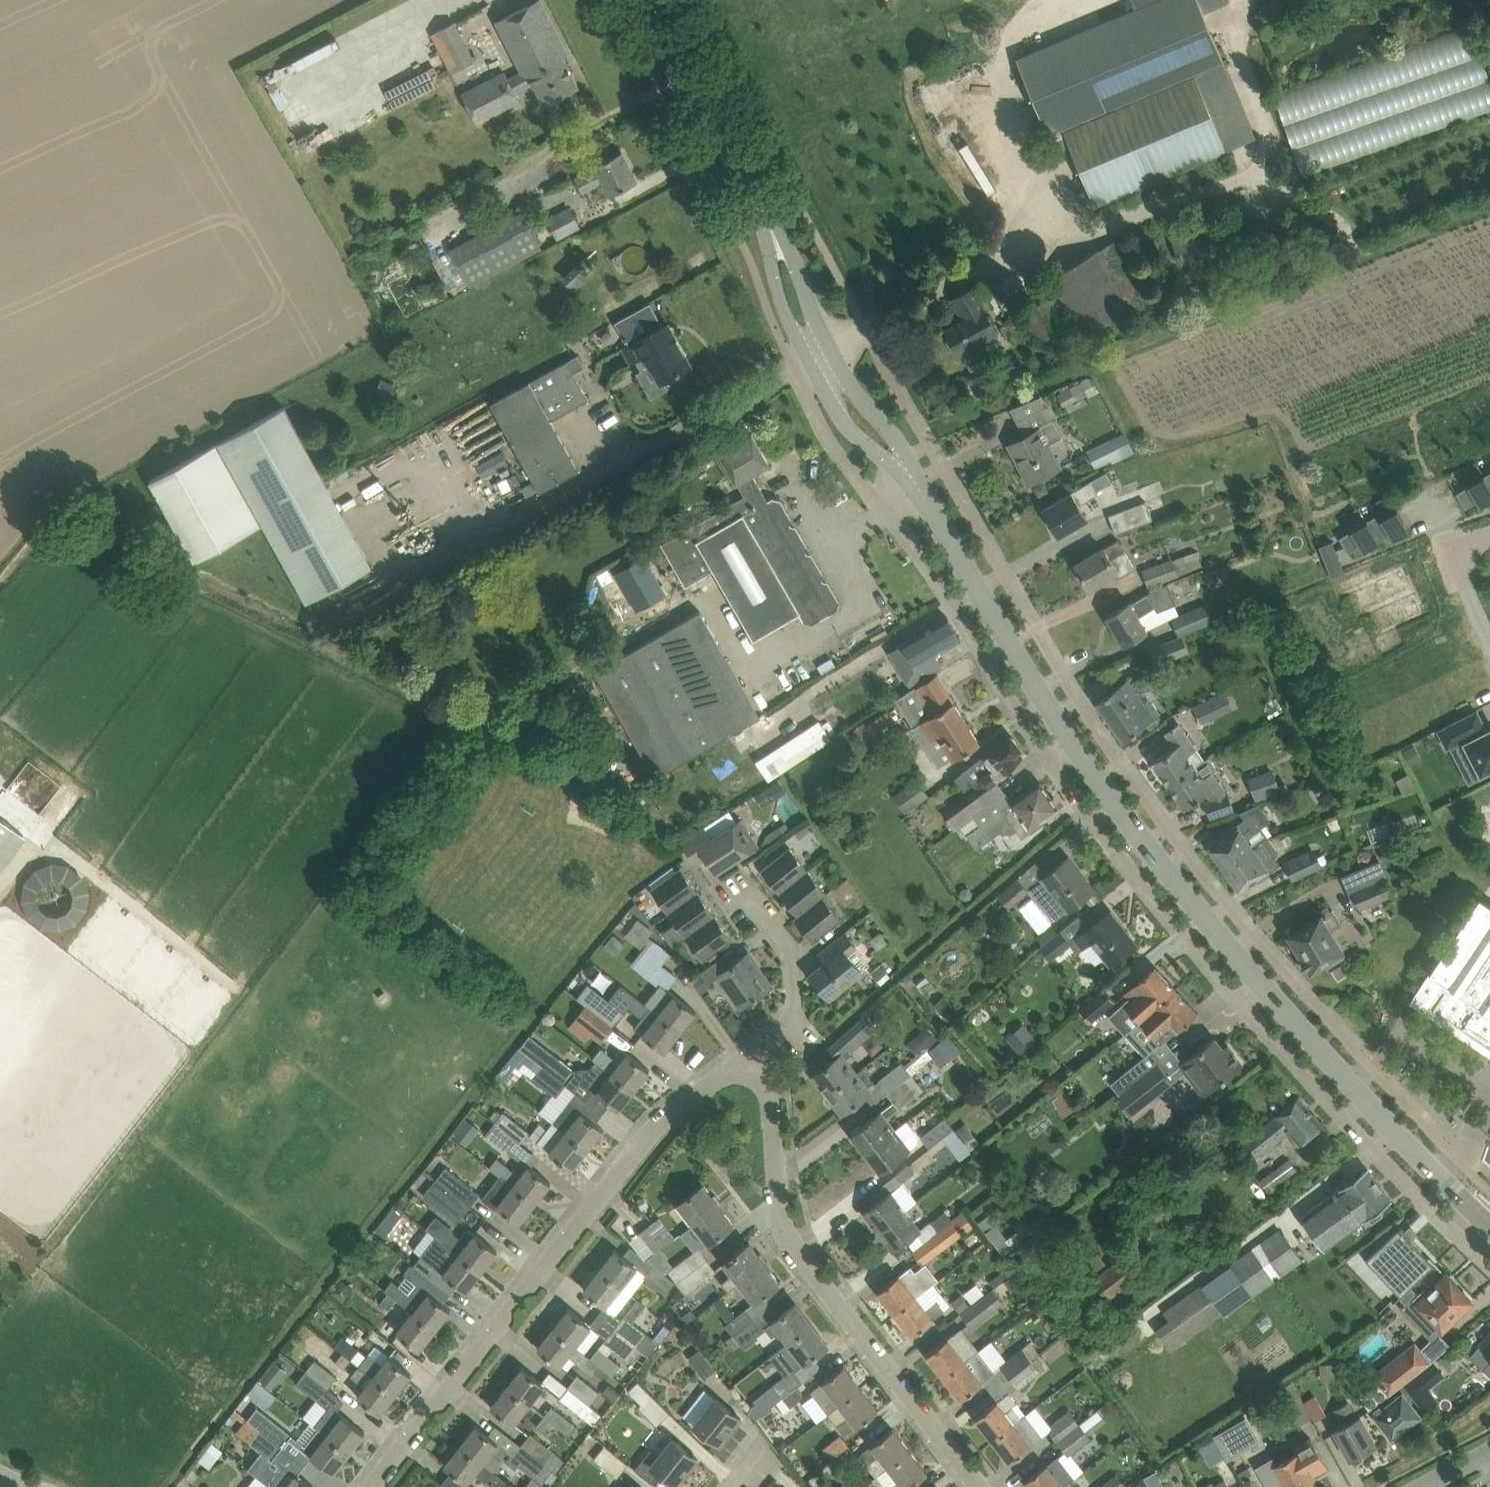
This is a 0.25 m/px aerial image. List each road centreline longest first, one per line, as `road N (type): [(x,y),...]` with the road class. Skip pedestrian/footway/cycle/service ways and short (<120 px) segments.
road 1 (secondary): [(1489,1226),(1243,962),(1109,798),(932,510),(819,353),(768,220),(652,0)]
road 2 (residential): [(372,1486),(656,1126),(762,1052)]
road 3 (residential): [(980,1486),(791,1243),(779,1206),(762,1052)]
road 4 (residential): [(762,1052),(788,1026),(788,942),(740,885)]
road 5 (residential): [(1489,639),(1449,548),(1489,535)]

